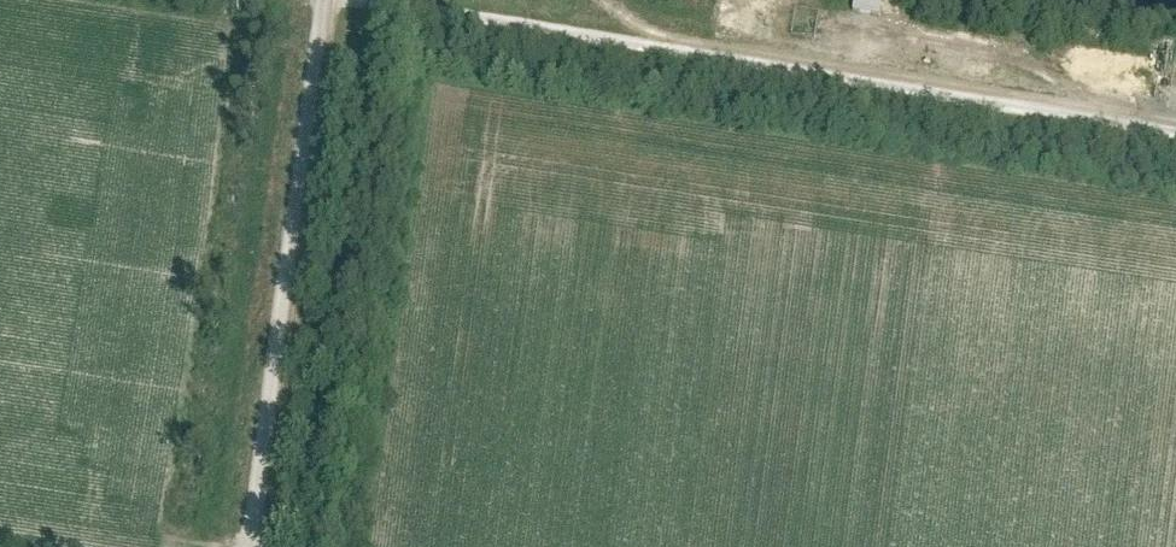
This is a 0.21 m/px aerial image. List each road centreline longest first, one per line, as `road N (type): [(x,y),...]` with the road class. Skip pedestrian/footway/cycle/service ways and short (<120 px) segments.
road 1 (track): [(1175,122),(412,0)]
road 2 (track): [(330,0),(255,546)]
road 3 (track): [(1105,111),(990,57),(835,32)]

